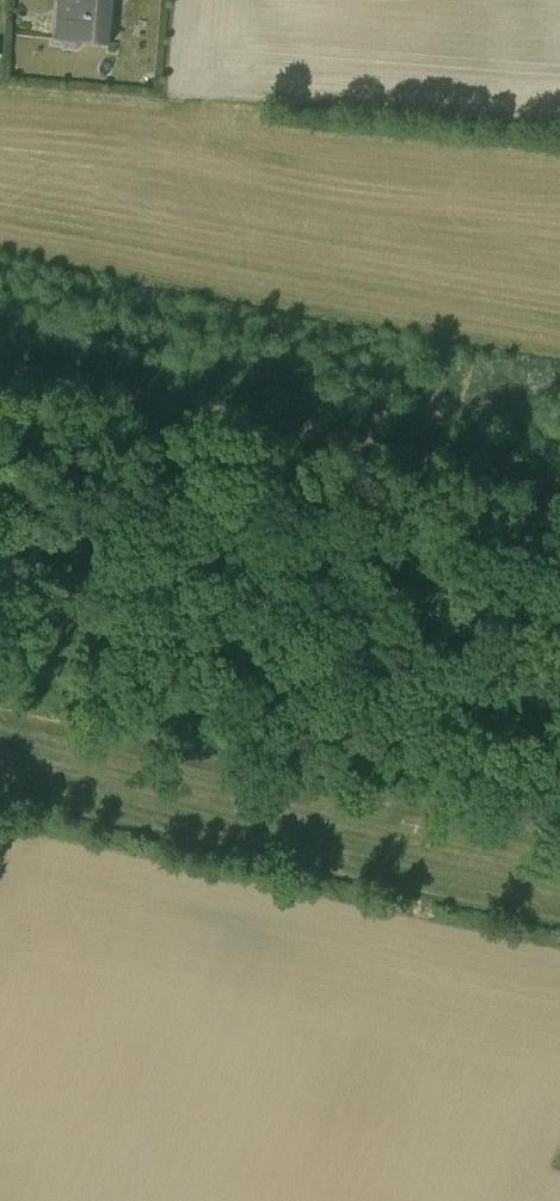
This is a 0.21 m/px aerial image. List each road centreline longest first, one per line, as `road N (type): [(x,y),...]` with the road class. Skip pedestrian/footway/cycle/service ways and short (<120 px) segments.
road 1 (track): [(559,734),(0,614)]

